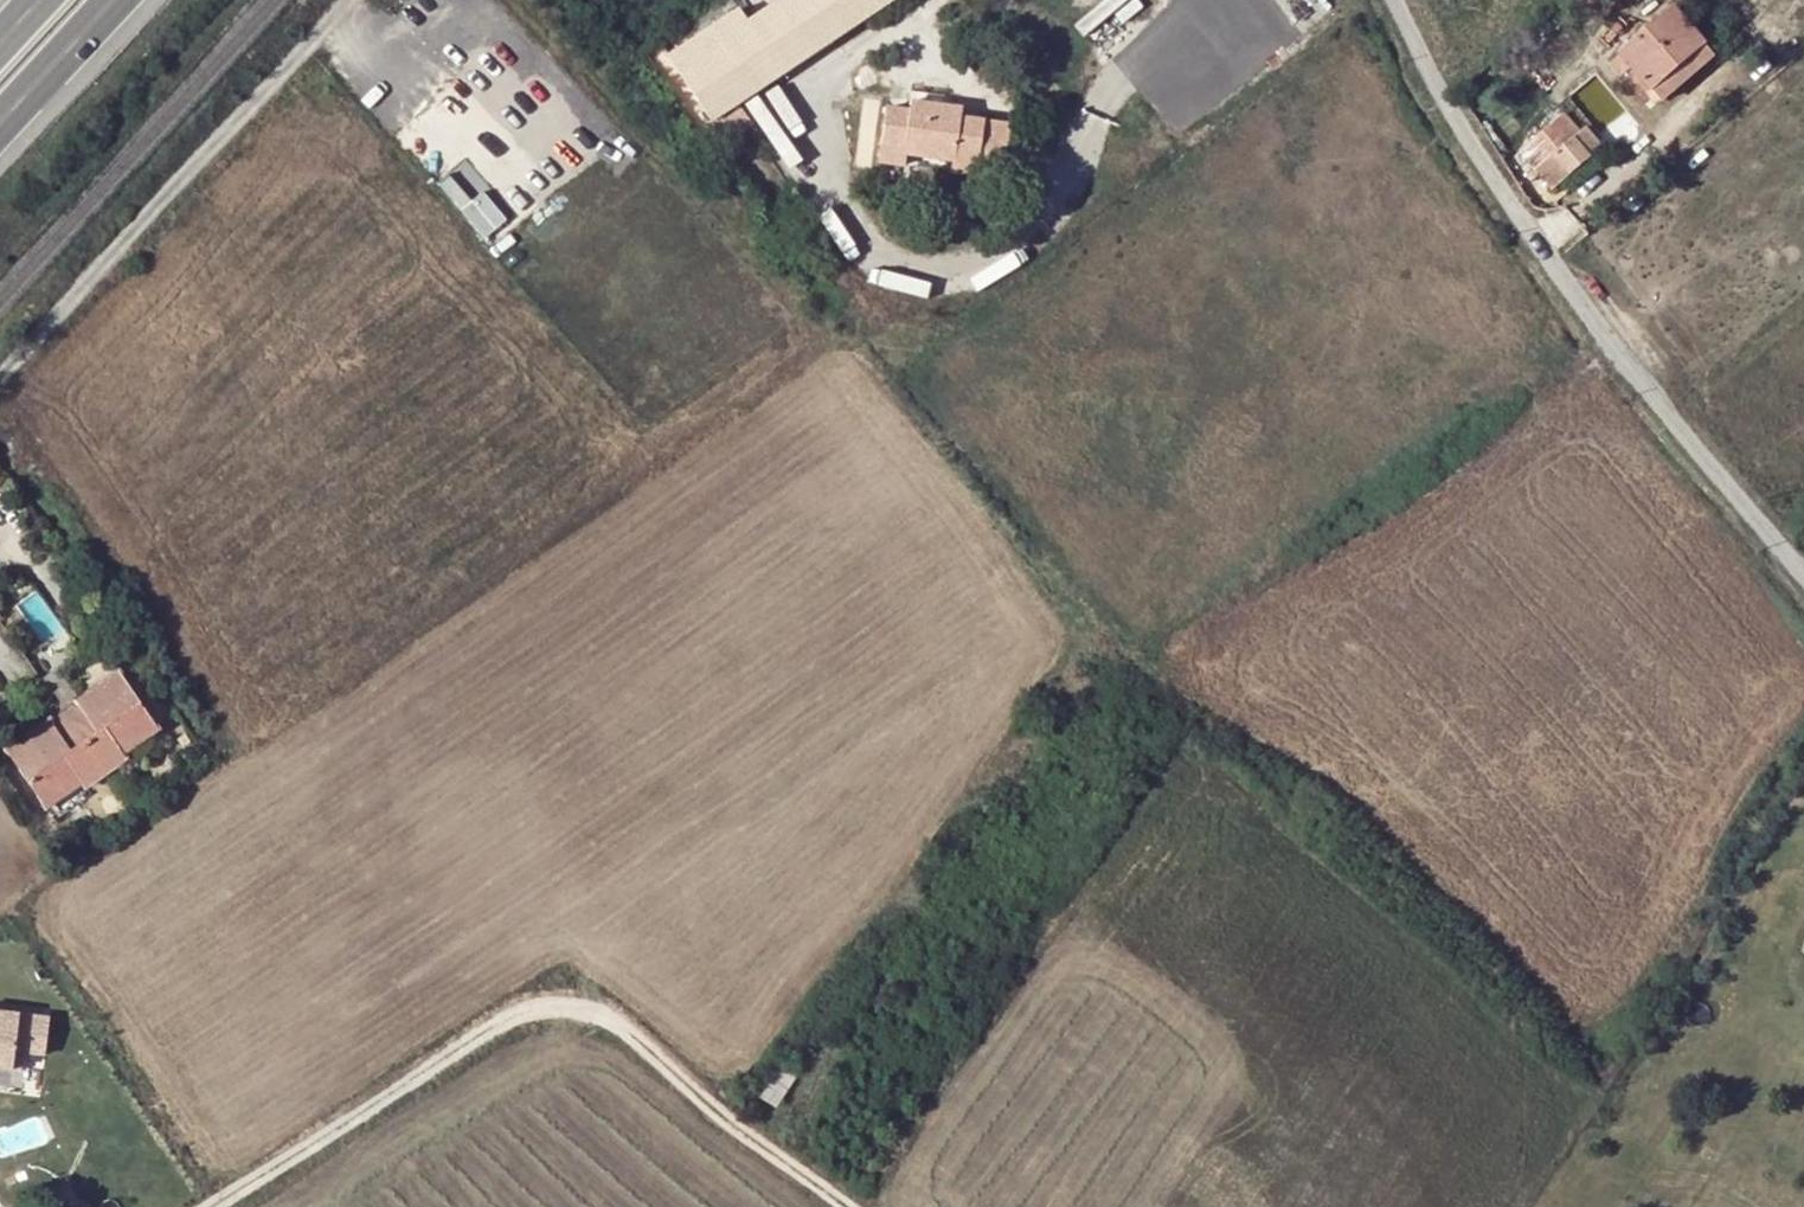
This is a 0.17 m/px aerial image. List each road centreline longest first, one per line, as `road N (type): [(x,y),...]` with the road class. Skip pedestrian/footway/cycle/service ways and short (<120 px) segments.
road 1 (track): [(851,1206),(591,1006),(543,1004),(483,1028),(216,1206)]
road 2 (unclassified): [(1803,585),(1568,297),(1401,0)]
road 3 (track): [(0,382),(345,0)]
road 4 (trunk): [(0,150),(138,0)]

